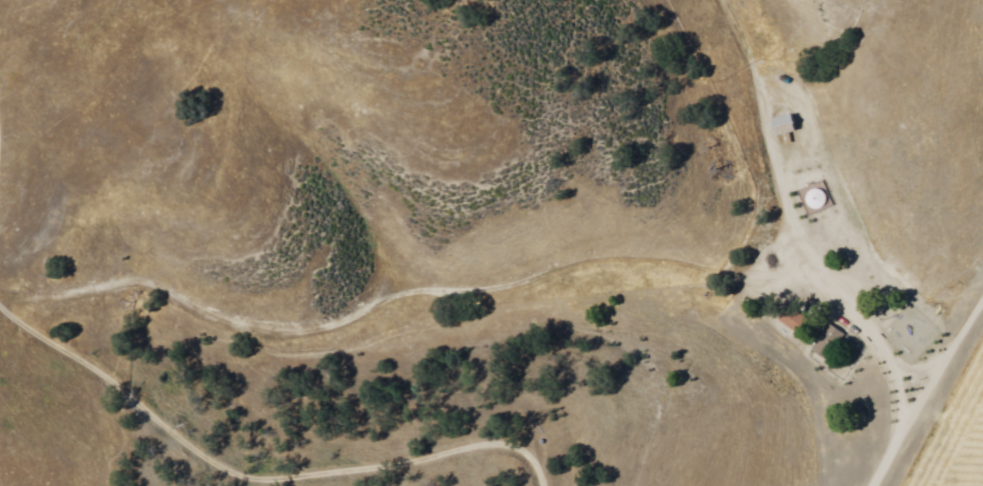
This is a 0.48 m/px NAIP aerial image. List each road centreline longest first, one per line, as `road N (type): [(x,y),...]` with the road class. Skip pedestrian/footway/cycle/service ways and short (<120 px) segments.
road 1 (track): [(900,428),(831,384),(729,264),(289,318),(0,247)]
road 2 (track): [(729,264),(717,0)]
road 3 (residential): [(870,485),(982,276)]

